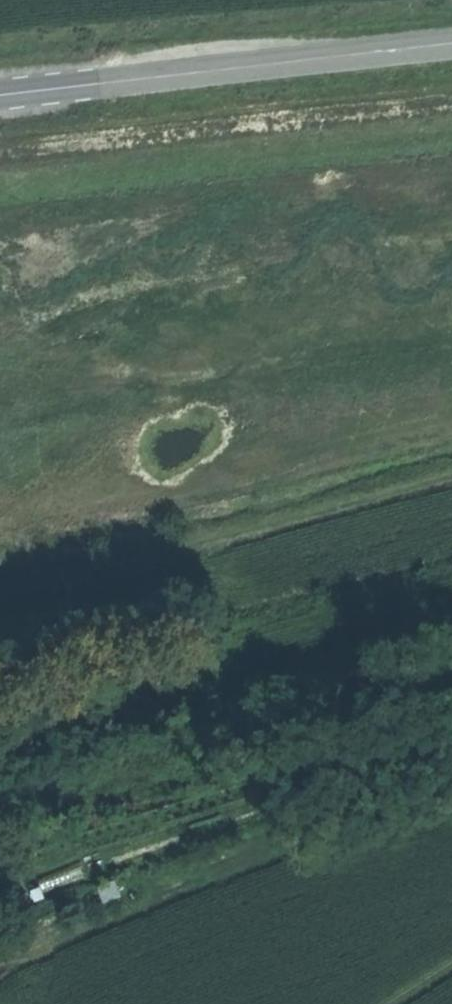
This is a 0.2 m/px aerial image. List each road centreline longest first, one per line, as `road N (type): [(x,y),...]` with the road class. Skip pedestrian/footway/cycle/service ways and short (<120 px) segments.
road 1 (track): [(0,597),(451,478)]
road 2 (tertiary): [(451,43),(0,94)]

